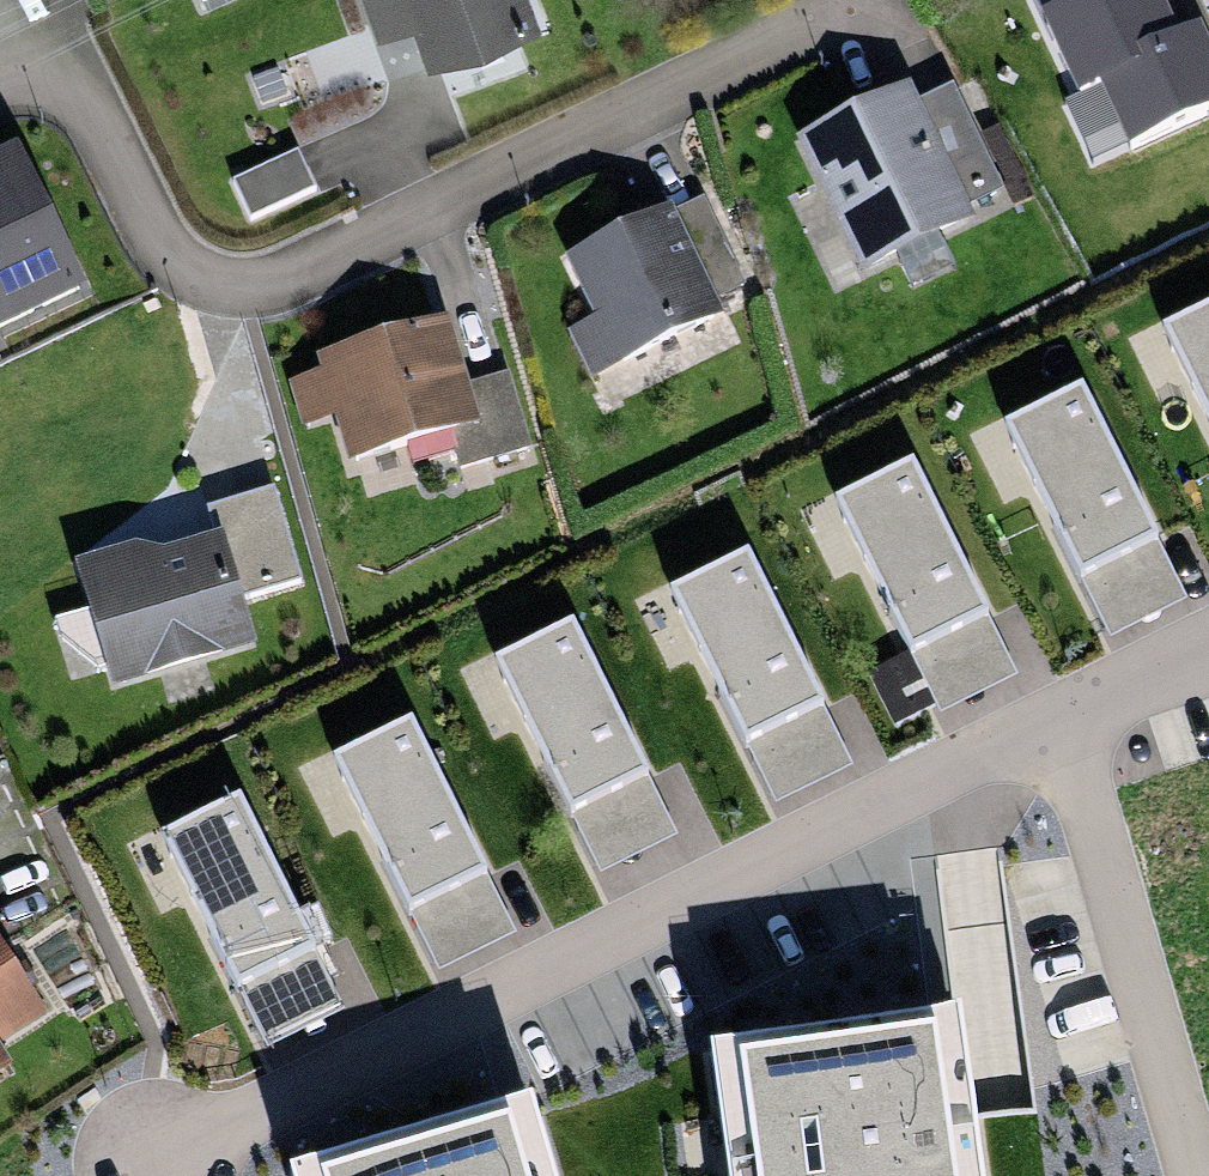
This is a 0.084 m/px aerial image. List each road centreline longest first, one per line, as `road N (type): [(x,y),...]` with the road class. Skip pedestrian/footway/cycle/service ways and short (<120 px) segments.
road 1 (residential): [(0,82),(71,61),(153,260),(240,299),(839,40)]
road 2 (residential): [(1057,716),(243,1122),(143,1158)]
road 3 (residential): [(1057,716),(1197,1175)]
road 4 (residential): [(1208,659),(1057,716)]

